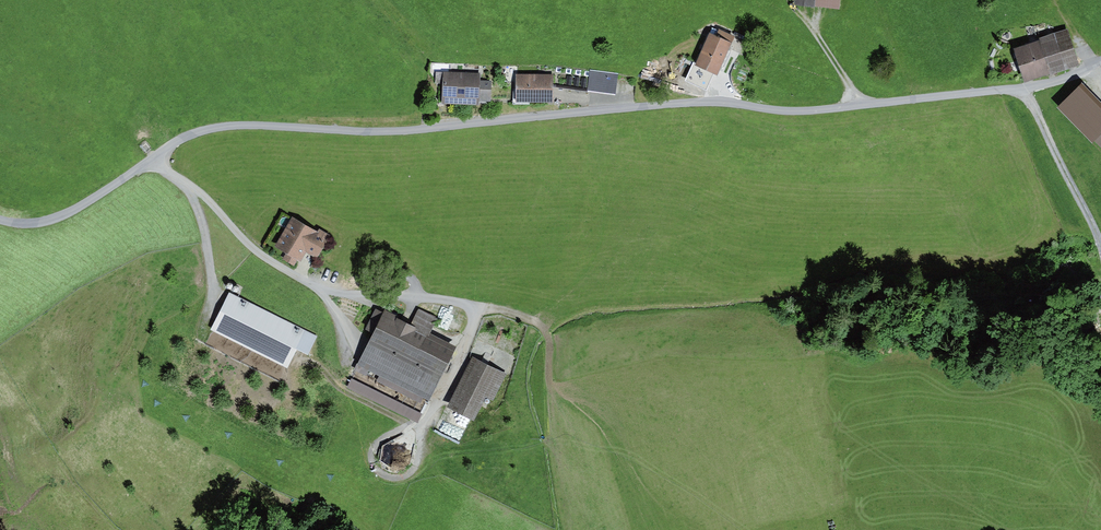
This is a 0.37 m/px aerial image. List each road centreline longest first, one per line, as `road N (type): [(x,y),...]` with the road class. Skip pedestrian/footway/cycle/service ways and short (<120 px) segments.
road 1 (unclassified): [(1100,61),(1026,89),(890,105),(770,111),(715,102),(395,131),(219,128),(193,134),(71,212),(43,223),(0,218)]
road 2 (track): [(156,159),(200,190),(251,247),(319,289),(482,308),(421,429),(419,462),(409,477),(378,474),(374,446),(405,428)]
road 3 (track): [(1026,89),(1100,255)]
road 4 (track): [(556,391),(546,332),(516,314),(482,308)]
road 5 (track): [(790,1),(861,107)]

